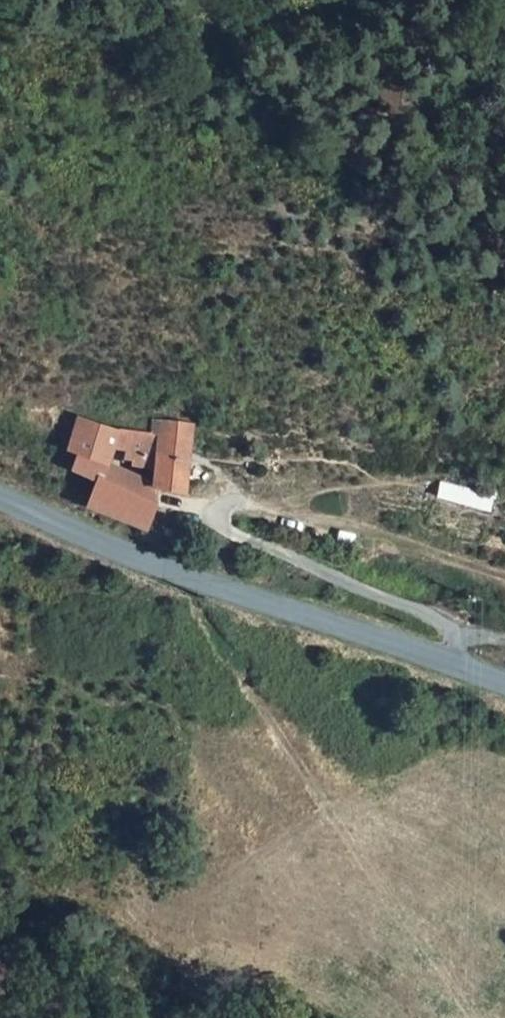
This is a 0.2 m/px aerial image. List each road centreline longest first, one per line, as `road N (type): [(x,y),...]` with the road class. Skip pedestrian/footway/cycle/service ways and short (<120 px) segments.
road 1 (tertiary): [(504,687),(0,500)]
road 2 (track): [(468,636),(221,534)]

